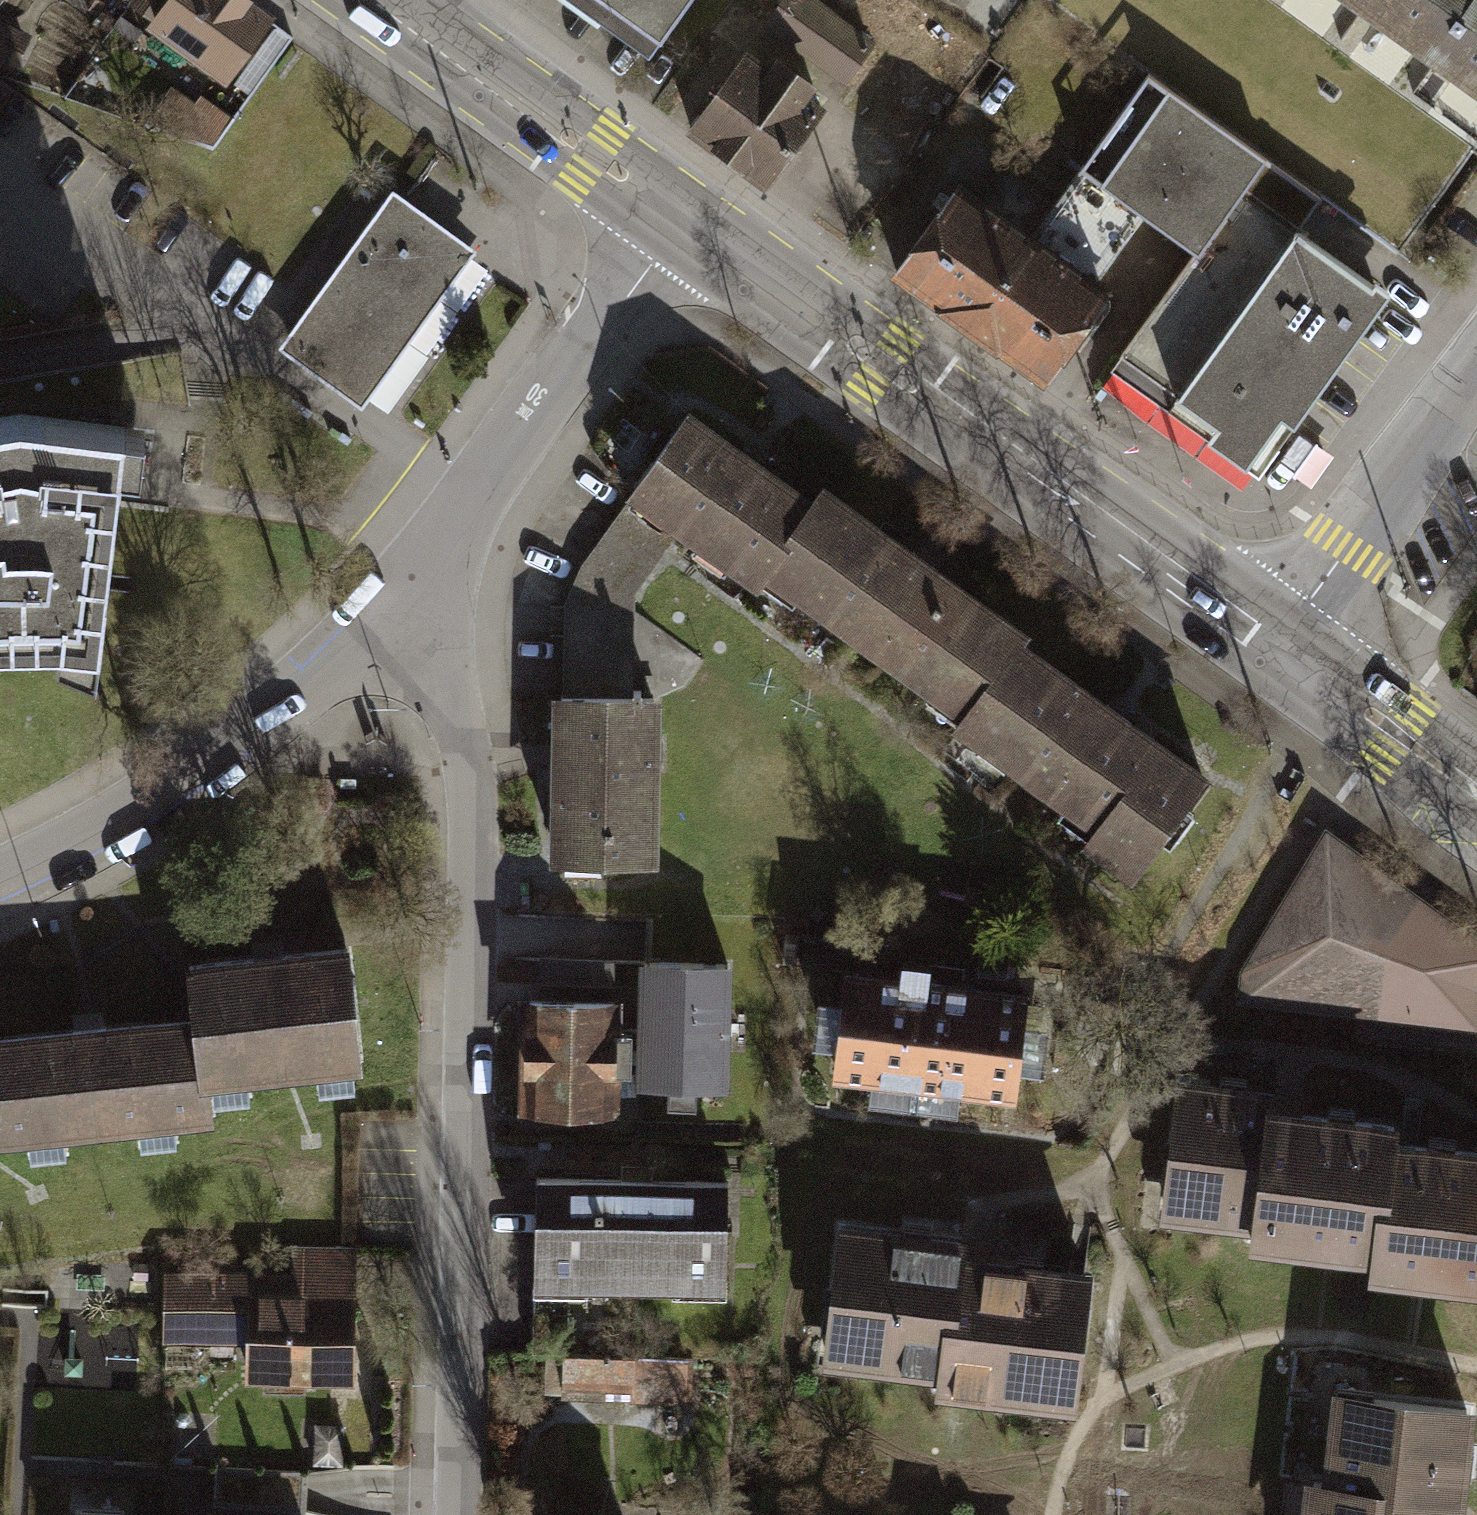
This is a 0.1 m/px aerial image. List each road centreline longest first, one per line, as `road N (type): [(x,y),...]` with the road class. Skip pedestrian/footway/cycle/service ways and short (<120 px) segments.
road 1 (residential): [(405,618),(461,721),(477,791),(464,1514)]
road 2 (primary): [(684,219),(1278,644)]
road 3 (residential): [(405,618),(461,516),(684,219)]
road 4 (residential): [(0,882),(246,739),(405,618)]
road 5 (primary): [(371,0),(684,219)]
road 6 (residential): [(1278,644),(1476,370)]
road 7 (primary): [(1278,644),(1476,795)]

